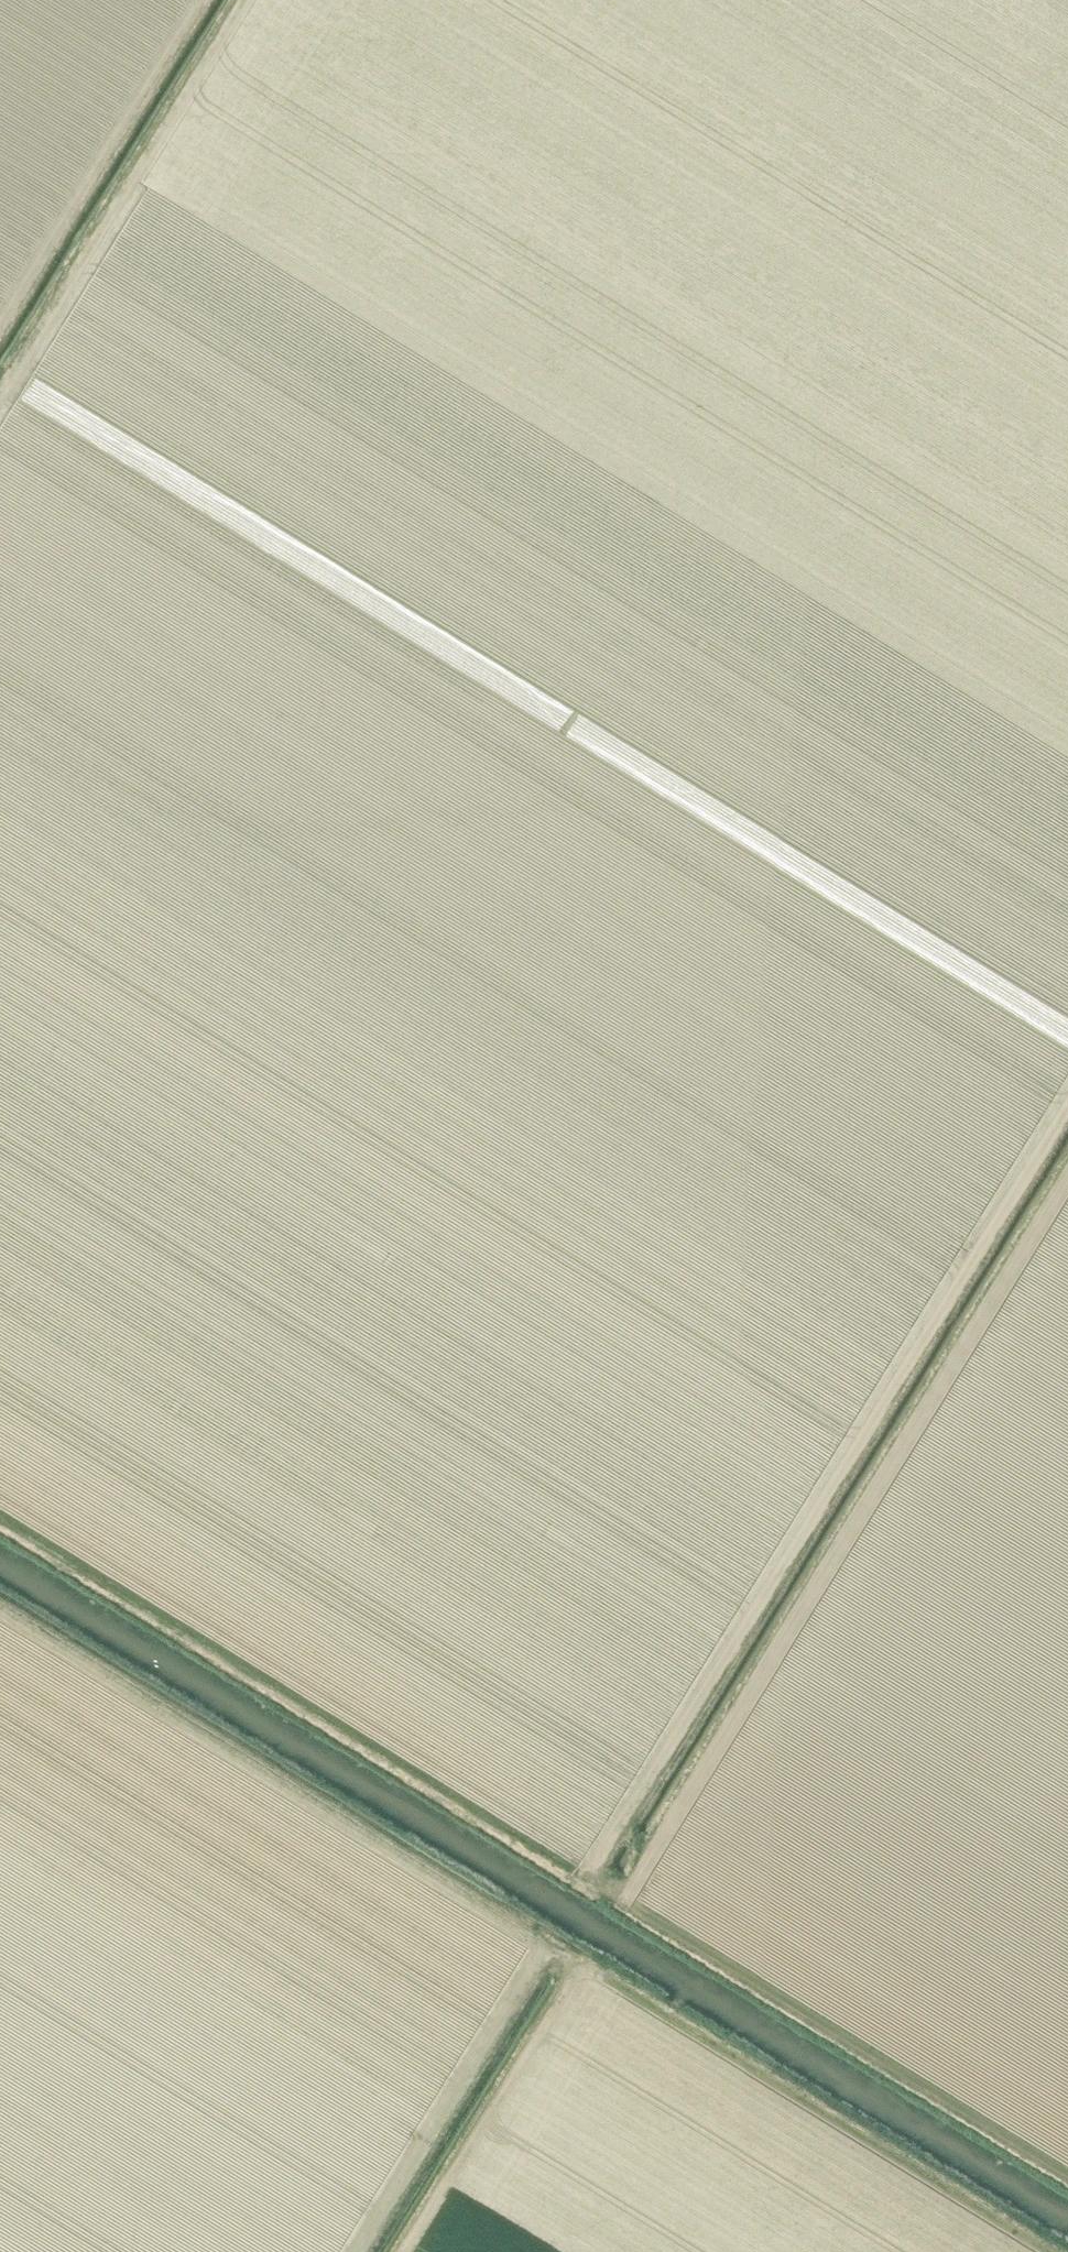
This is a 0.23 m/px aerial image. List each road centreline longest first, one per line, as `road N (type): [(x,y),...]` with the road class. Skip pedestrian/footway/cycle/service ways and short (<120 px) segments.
road 1 (track): [(1067,1100),(590,1873)]

